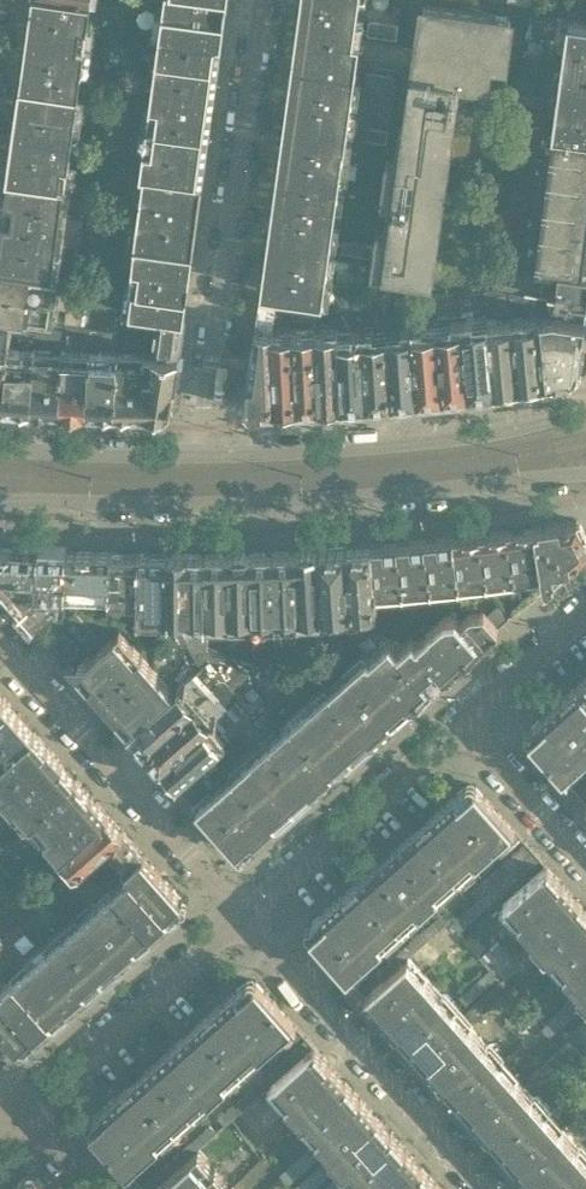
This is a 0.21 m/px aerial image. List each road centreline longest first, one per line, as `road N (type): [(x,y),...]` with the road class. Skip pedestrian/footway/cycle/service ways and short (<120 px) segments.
road 1 (tertiary): [(0,501),(312,499),(585,472)]
road 2 (residential): [(260,0),(197,454)]
road 3 (tertiary): [(585,410),(420,442),(197,454)]
road 4 (residential): [(242,914),(486,1188)]
road 5 (residential): [(0,642),(242,914)]
road 6 (residential): [(24,1112),(242,914)]
road 7 (residential): [(242,914),(461,722)]
road 8 (tertiary): [(197,454),(0,445)]
road 9 (residential): [(585,862),(461,722)]
road 10 (residential): [(461,722),(585,608)]

